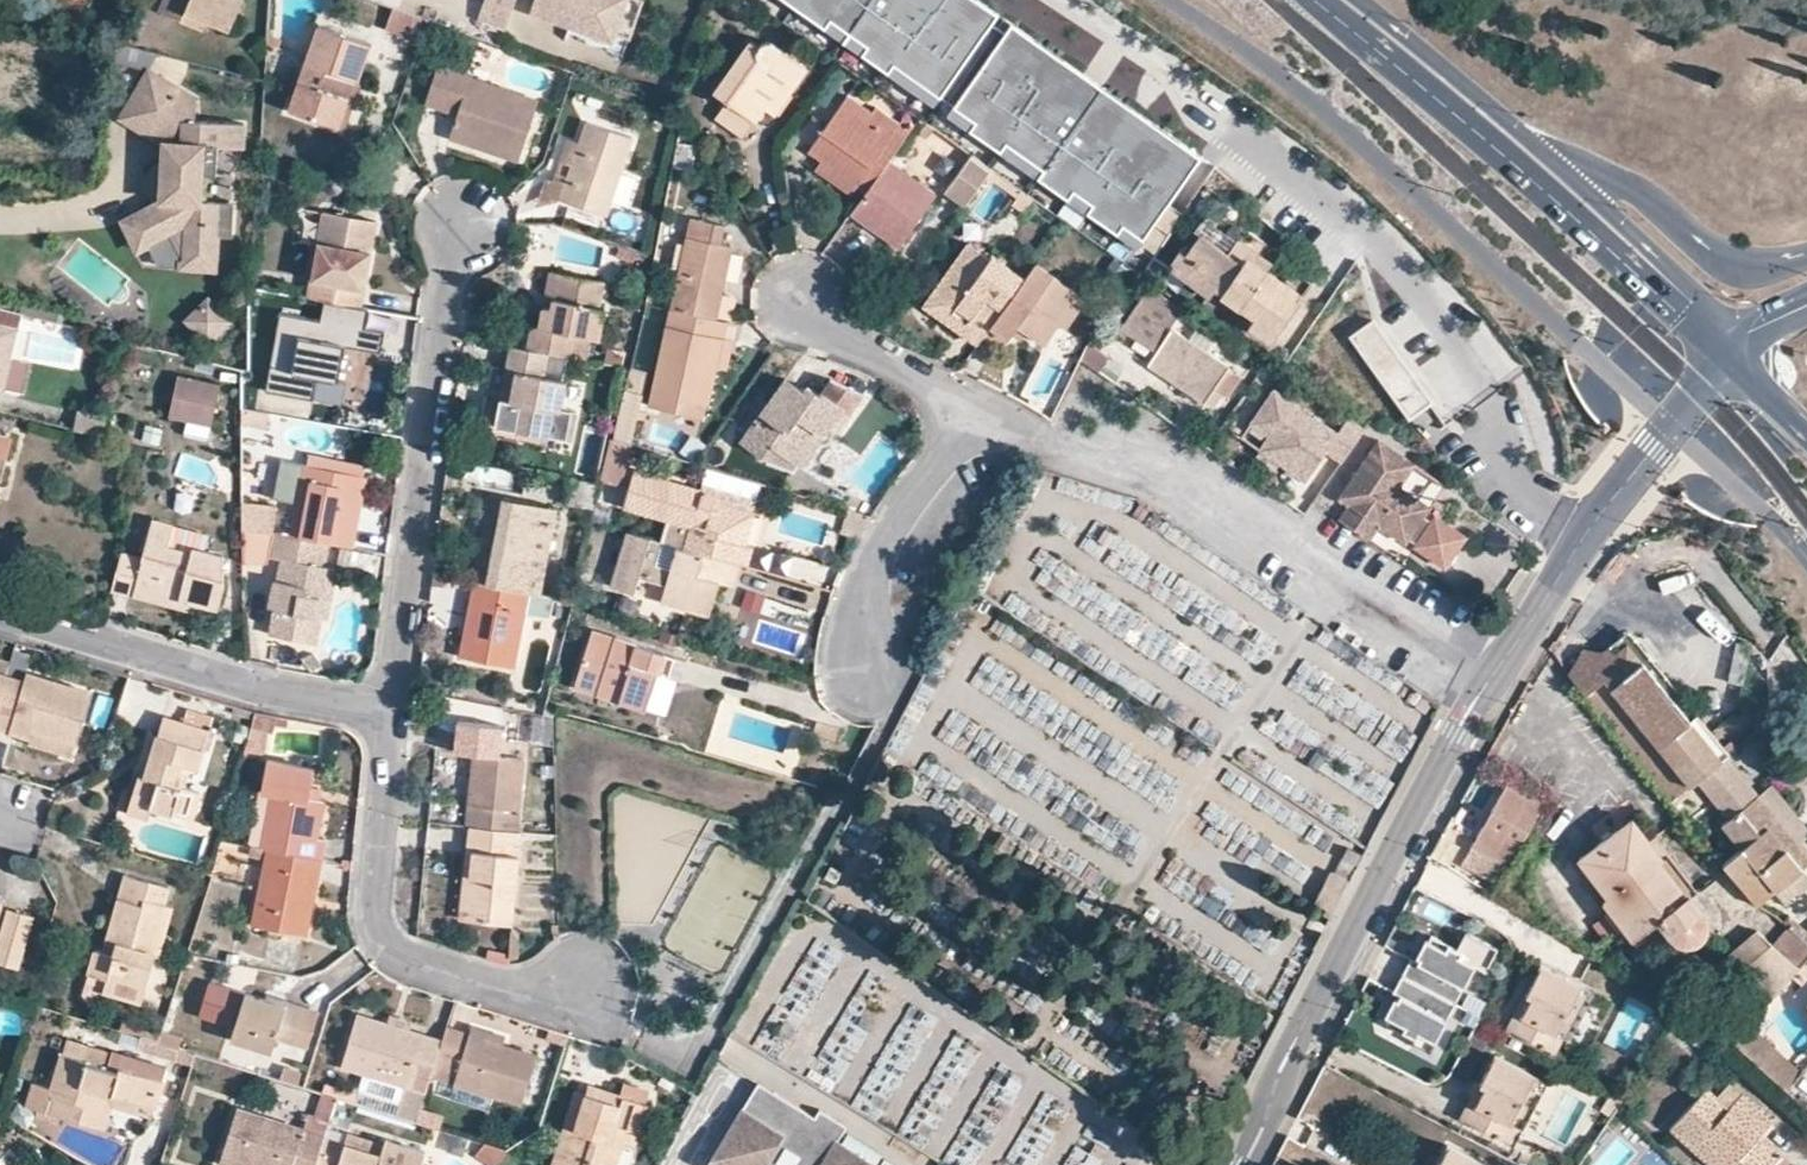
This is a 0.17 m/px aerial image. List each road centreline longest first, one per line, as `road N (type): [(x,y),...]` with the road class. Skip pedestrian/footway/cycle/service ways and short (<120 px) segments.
road 1 (residential): [(1487,681),(1168,470),(975,408)]
road 2 (residential): [(1487,681),(1411,817),(1245,1164)]
road 3 (residential): [(398,709),(463,224)]
road 4 (residential): [(585,978),(514,980),(386,944),(379,915),(398,709)]
road 5 (residential): [(1729,346),(1487,681)]
road 6 (residential): [(398,709),(188,665),(0,611)]
road 7 (primary): [(1806,259),(1754,266),(1715,255),(1636,191),(1471,116)]
road 8 (primary): [(1729,346),(1471,116)]
road 9 (residential): [(875,668),(861,612),(875,553),(975,408)]
road 10 (residential): [(975,408),(805,300)]

